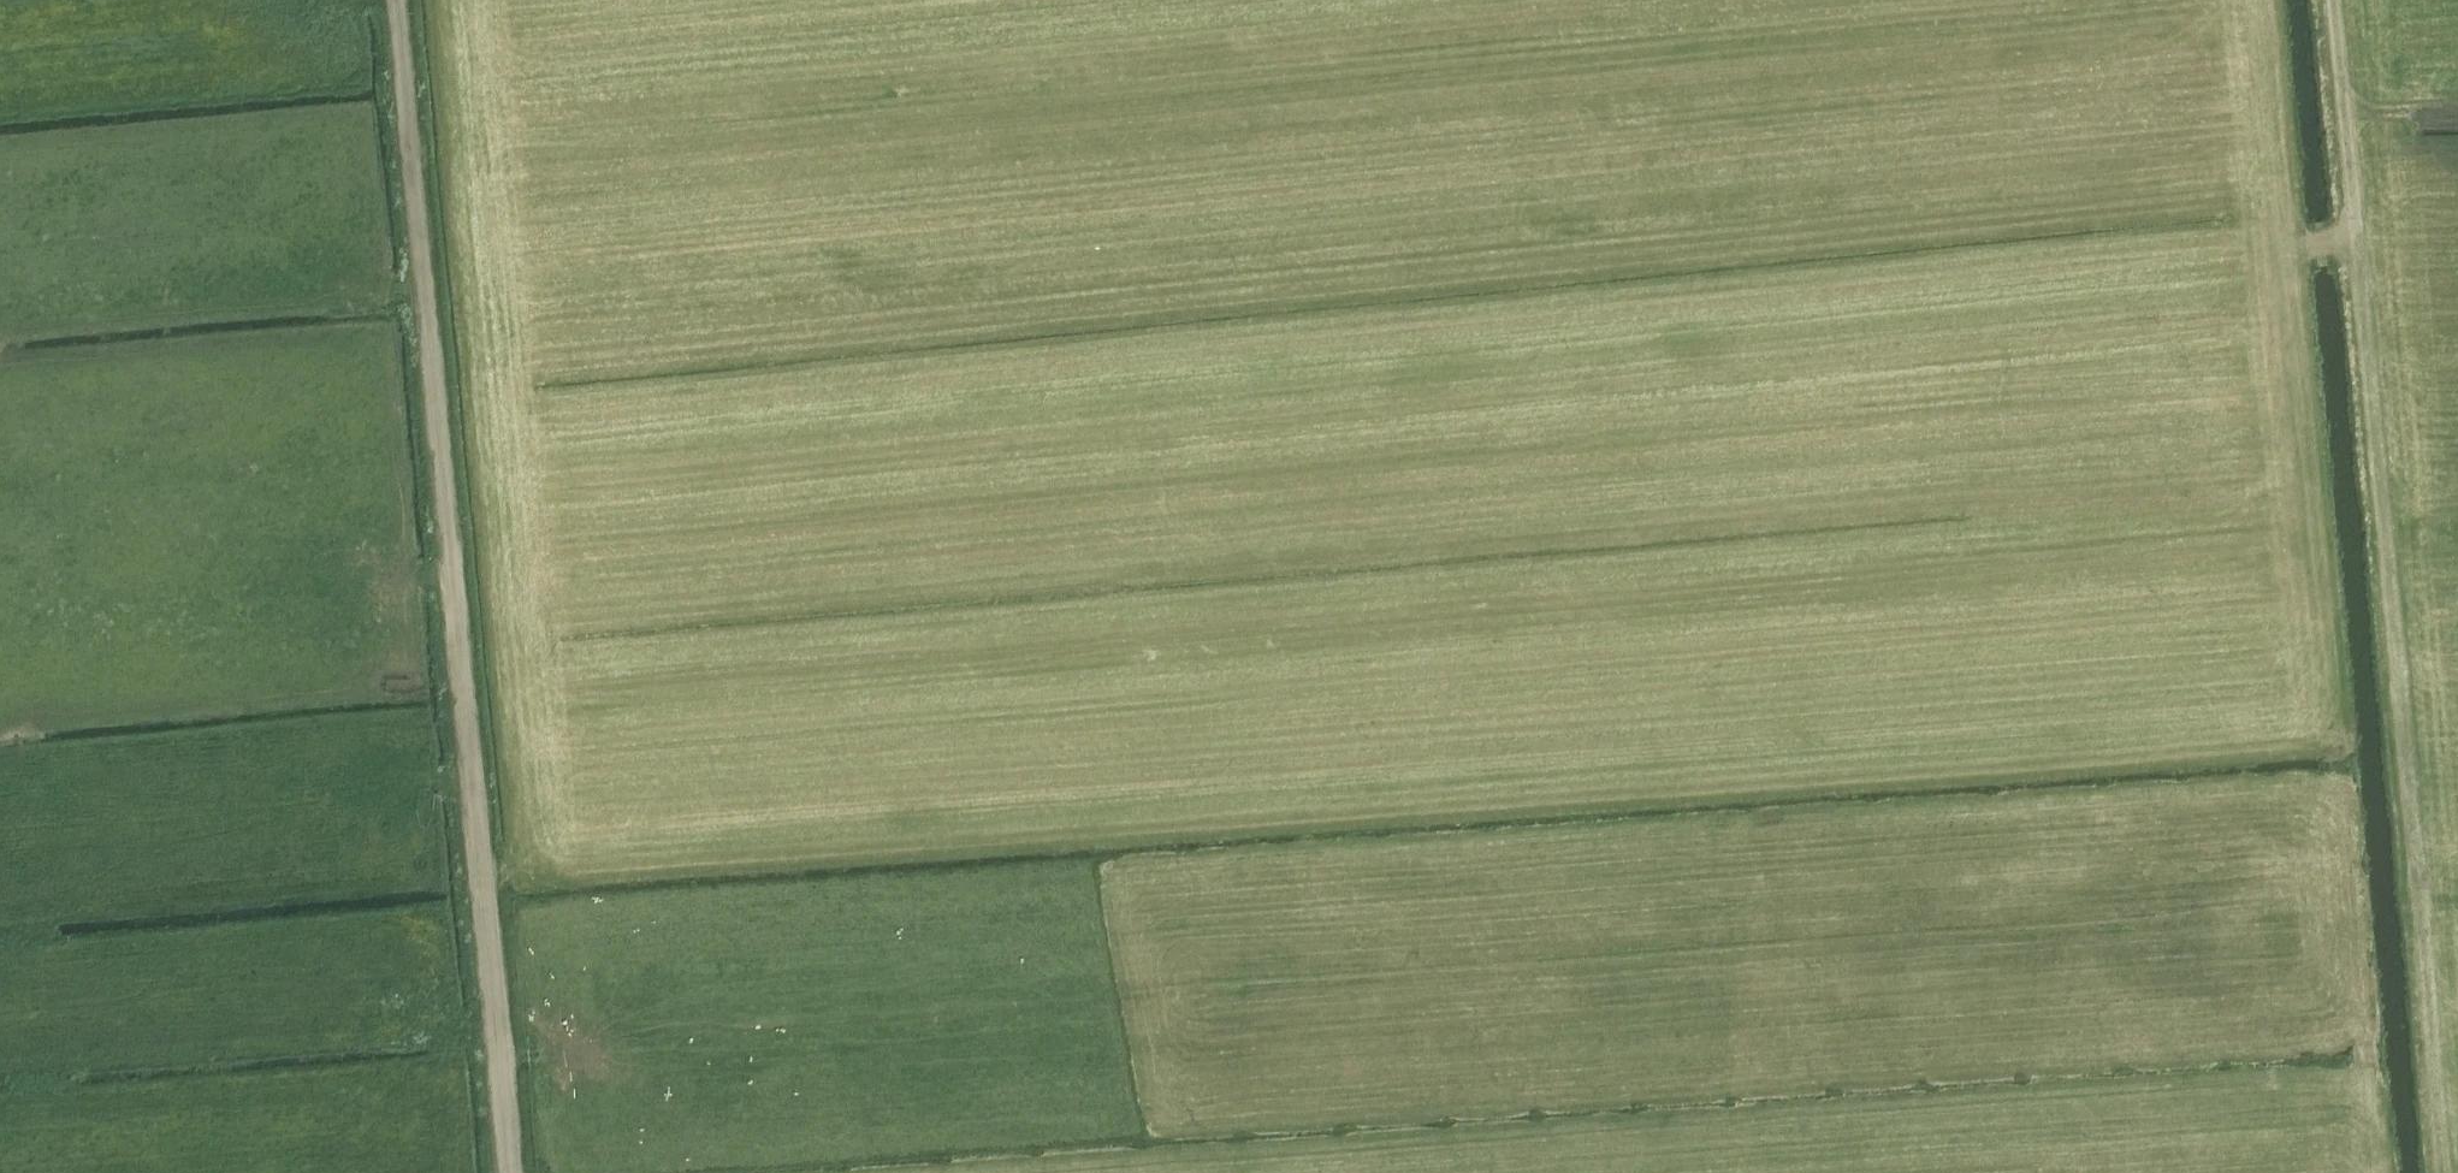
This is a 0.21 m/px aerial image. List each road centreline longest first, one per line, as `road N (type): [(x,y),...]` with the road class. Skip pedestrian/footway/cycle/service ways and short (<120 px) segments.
road 1 (track): [(508,1172),(398,0)]
road 2 (track): [(2339,0),(2414,756)]

